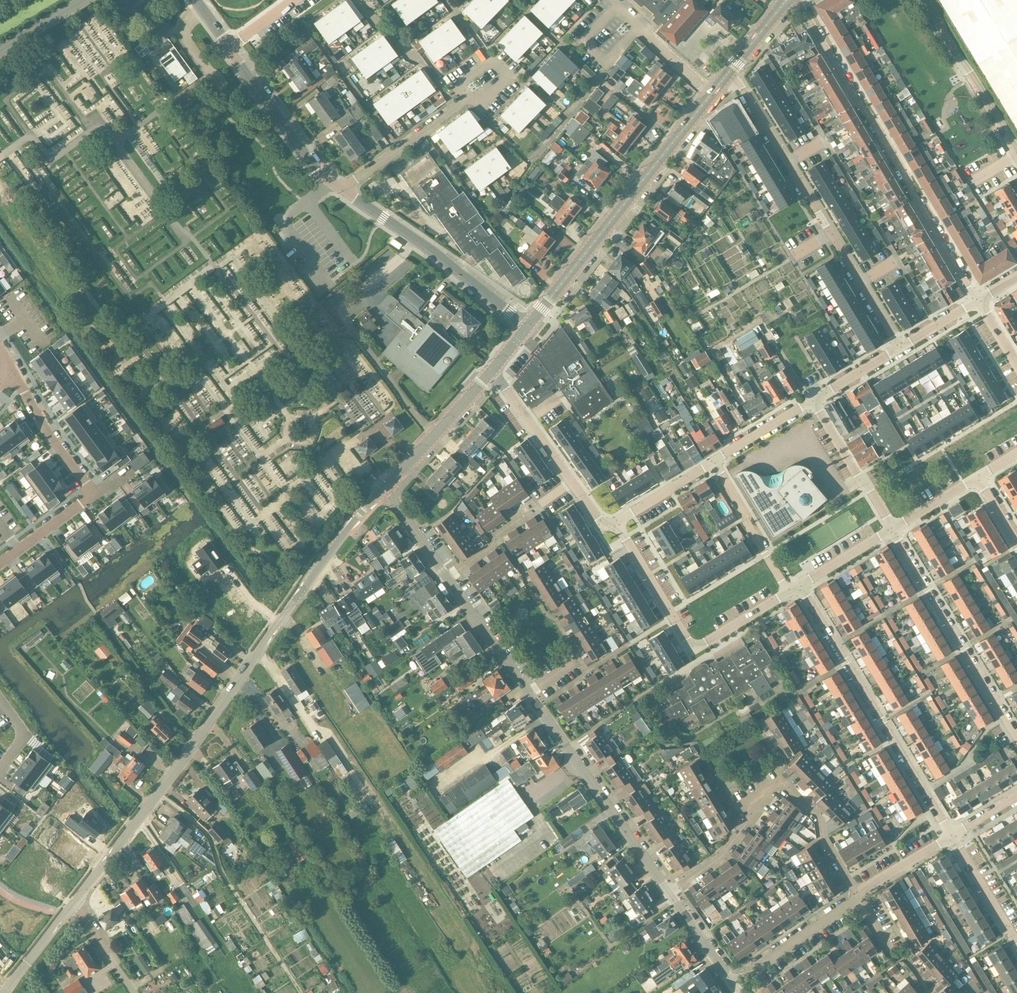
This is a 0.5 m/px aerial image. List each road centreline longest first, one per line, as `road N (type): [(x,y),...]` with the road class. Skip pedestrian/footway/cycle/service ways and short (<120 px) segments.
road 1 (tertiary): [(76,902),(315,571),(386,487)]
road 2 (residential): [(669,892),(448,577)]
road 3 (residential): [(798,0),(978,301)]
road 4 (track): [(166,211),(115,248),(136,279),(193,238),(290,364)]
road 5 (residential): [(728,74),(899,345)]
road 6 (residential): [(669,892),(724,852),(747,822),(749,805),(781,783),(819,819),(822,841),(856,893)]
road 7 (tertiary): [(529,325),(712,93)]
road 8 (residential): [(952,835),(800,585)]
road 9 (track): [(240,533),(386,417),(327,338)]
road 10 (residential): [(1016,736),(891,530)]
road 11 (tertiary): [(529,325),(342,190)]
road 12 (track): [(131,328),(263,513)]
road 13 (track): [(232,256),(362,434)]
road 14 (track): [(18,144),(131,297),(152,283)]
road 15 (residential): [(615,522),(597,519),(493,370)]
road 16 (tertiary): [(342,190),(313,166),(229,48)]
road 17 (residential): [(1016,152),(927,0)]
road 18 (track): [(31,136),(5,100),(47,70),(92,131)]
road 19 (track): [(291,421),(189,283)]
road 20 (track): [(157,112),(228,210),(193,238)]
road 21 (track): [(217,267),(253,243),(325,340)]
road 22 (track): [(82,314),(101,332),(123,331),(213,265)]
road 23 (residential): [(342,190),(470,96)]
road 24 (tertiary): [(386,487),(493,370)]
road 25 (residential): [(734,985),(856,893)]
road 26 (residential): [(5,370),(94,494)]
road 27 (residential): [(891,530),(812,400)]
road 28 (residential): [(715,462),(789,592)]
road 29 (residential): [(692,650),(615,522)]
road 30 (track): [(122,331),(115,348),(126,372),(160,420),(194,437)]
road 31 (track): [(204,431),(192,441),(195,470),(250,547)]
road 32 (residential): [(712,93),(616,6)]
road 33 (residential): [(1016,944),(952,835)]
road 34 (track): [(140,321),(213,419)]

